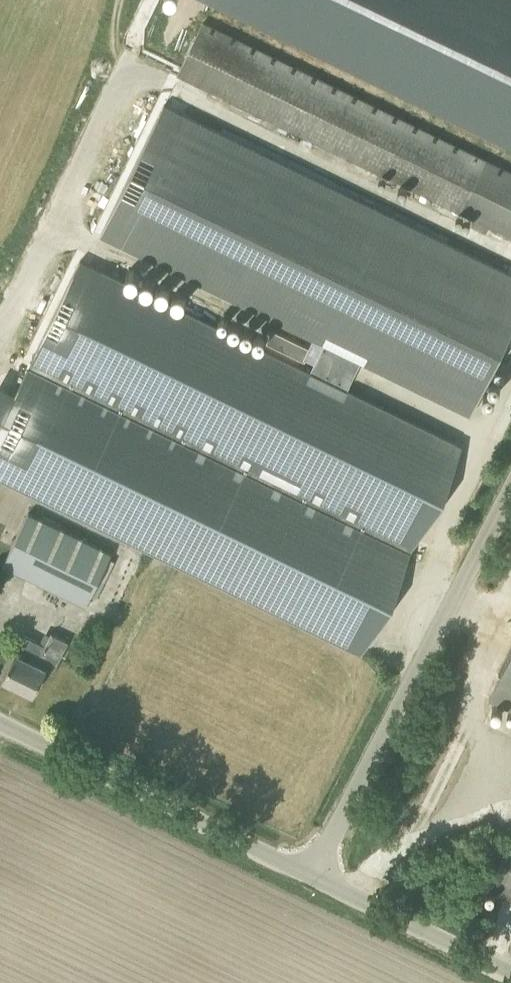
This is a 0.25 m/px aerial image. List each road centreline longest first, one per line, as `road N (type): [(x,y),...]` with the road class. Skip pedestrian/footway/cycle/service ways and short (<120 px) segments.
road 1 (unclassified): [(315,873),(510,491)]
road 2 (unclassified): [(315,873),(0,719)]
road 3 (unclassified): [(510,970),(315,873)]

